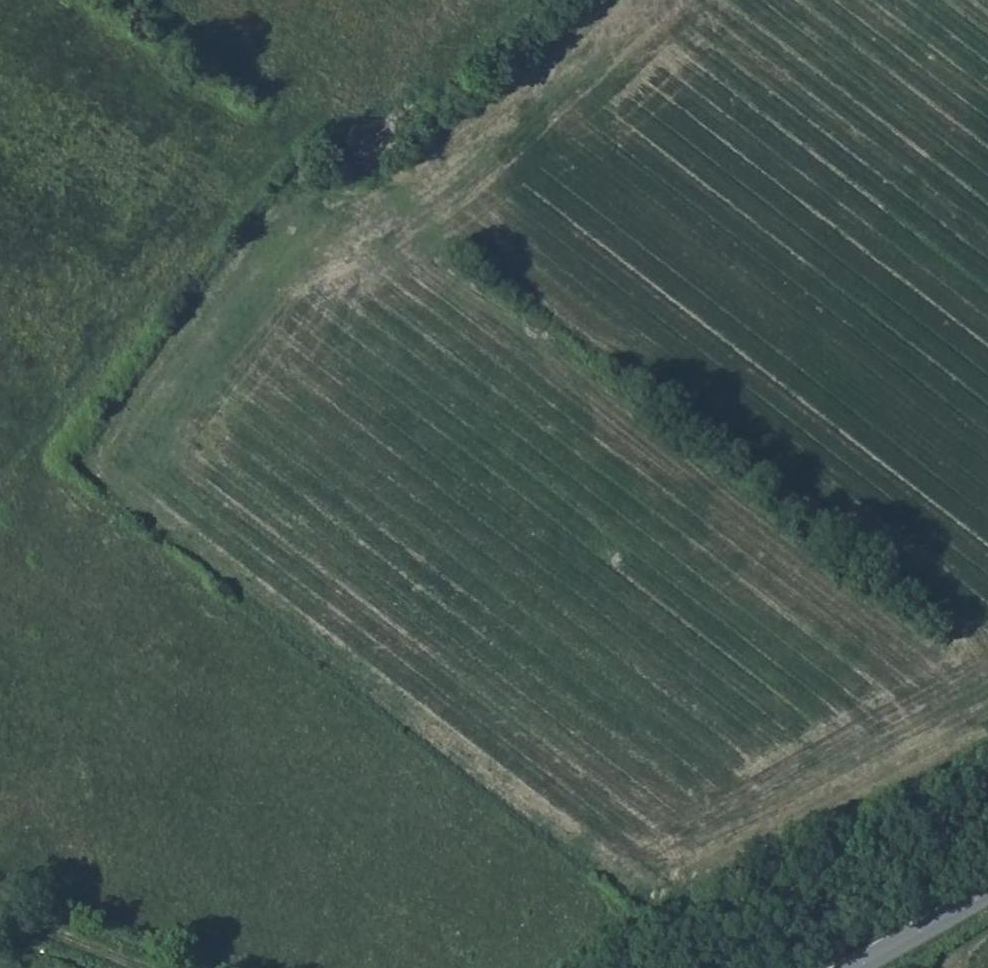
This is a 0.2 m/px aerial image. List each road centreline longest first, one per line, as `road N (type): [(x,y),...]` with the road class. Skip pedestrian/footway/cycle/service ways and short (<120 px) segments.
road 1 (track): [(129,967),(0,915)]
road 2 (unclassified): [(869,967),(987,899)]

